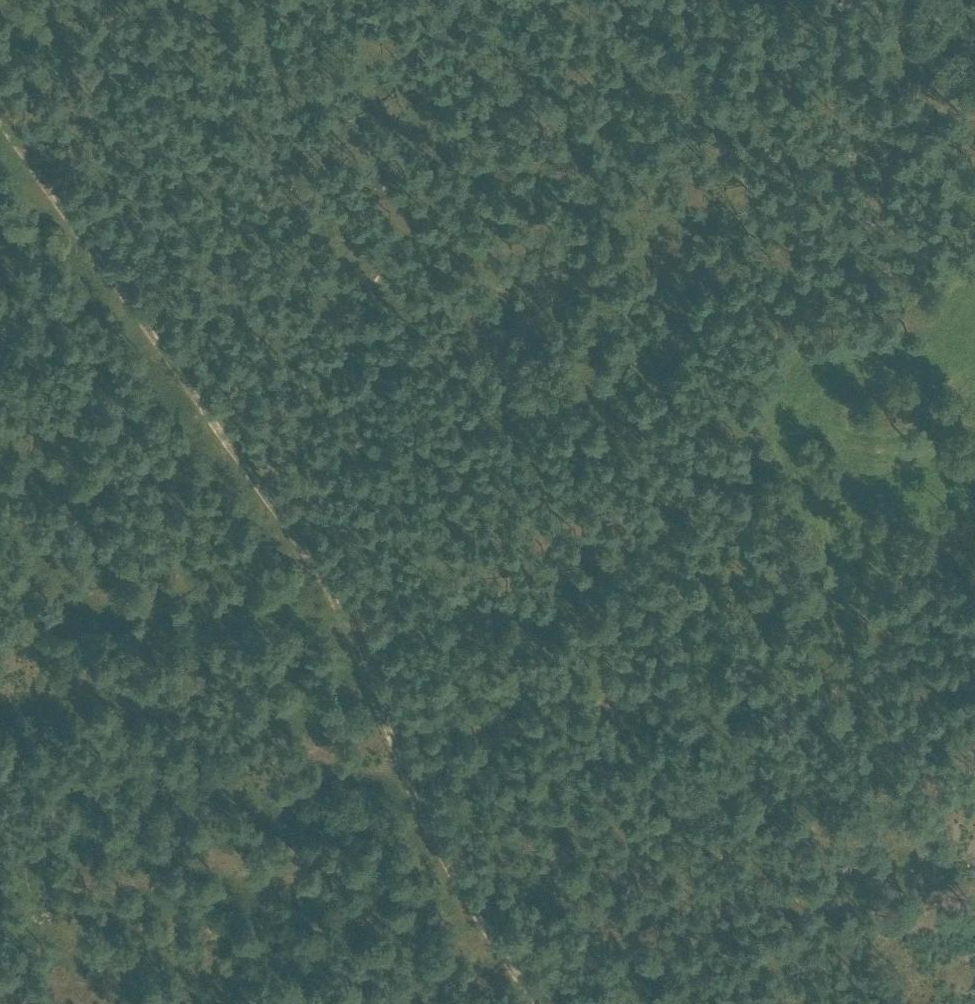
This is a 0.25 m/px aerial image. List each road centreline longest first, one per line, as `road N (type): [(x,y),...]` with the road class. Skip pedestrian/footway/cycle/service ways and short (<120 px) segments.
road 1 (track): [(0,122),(295,540),(365,676),(442,859),(494,956),(534,1003)]

